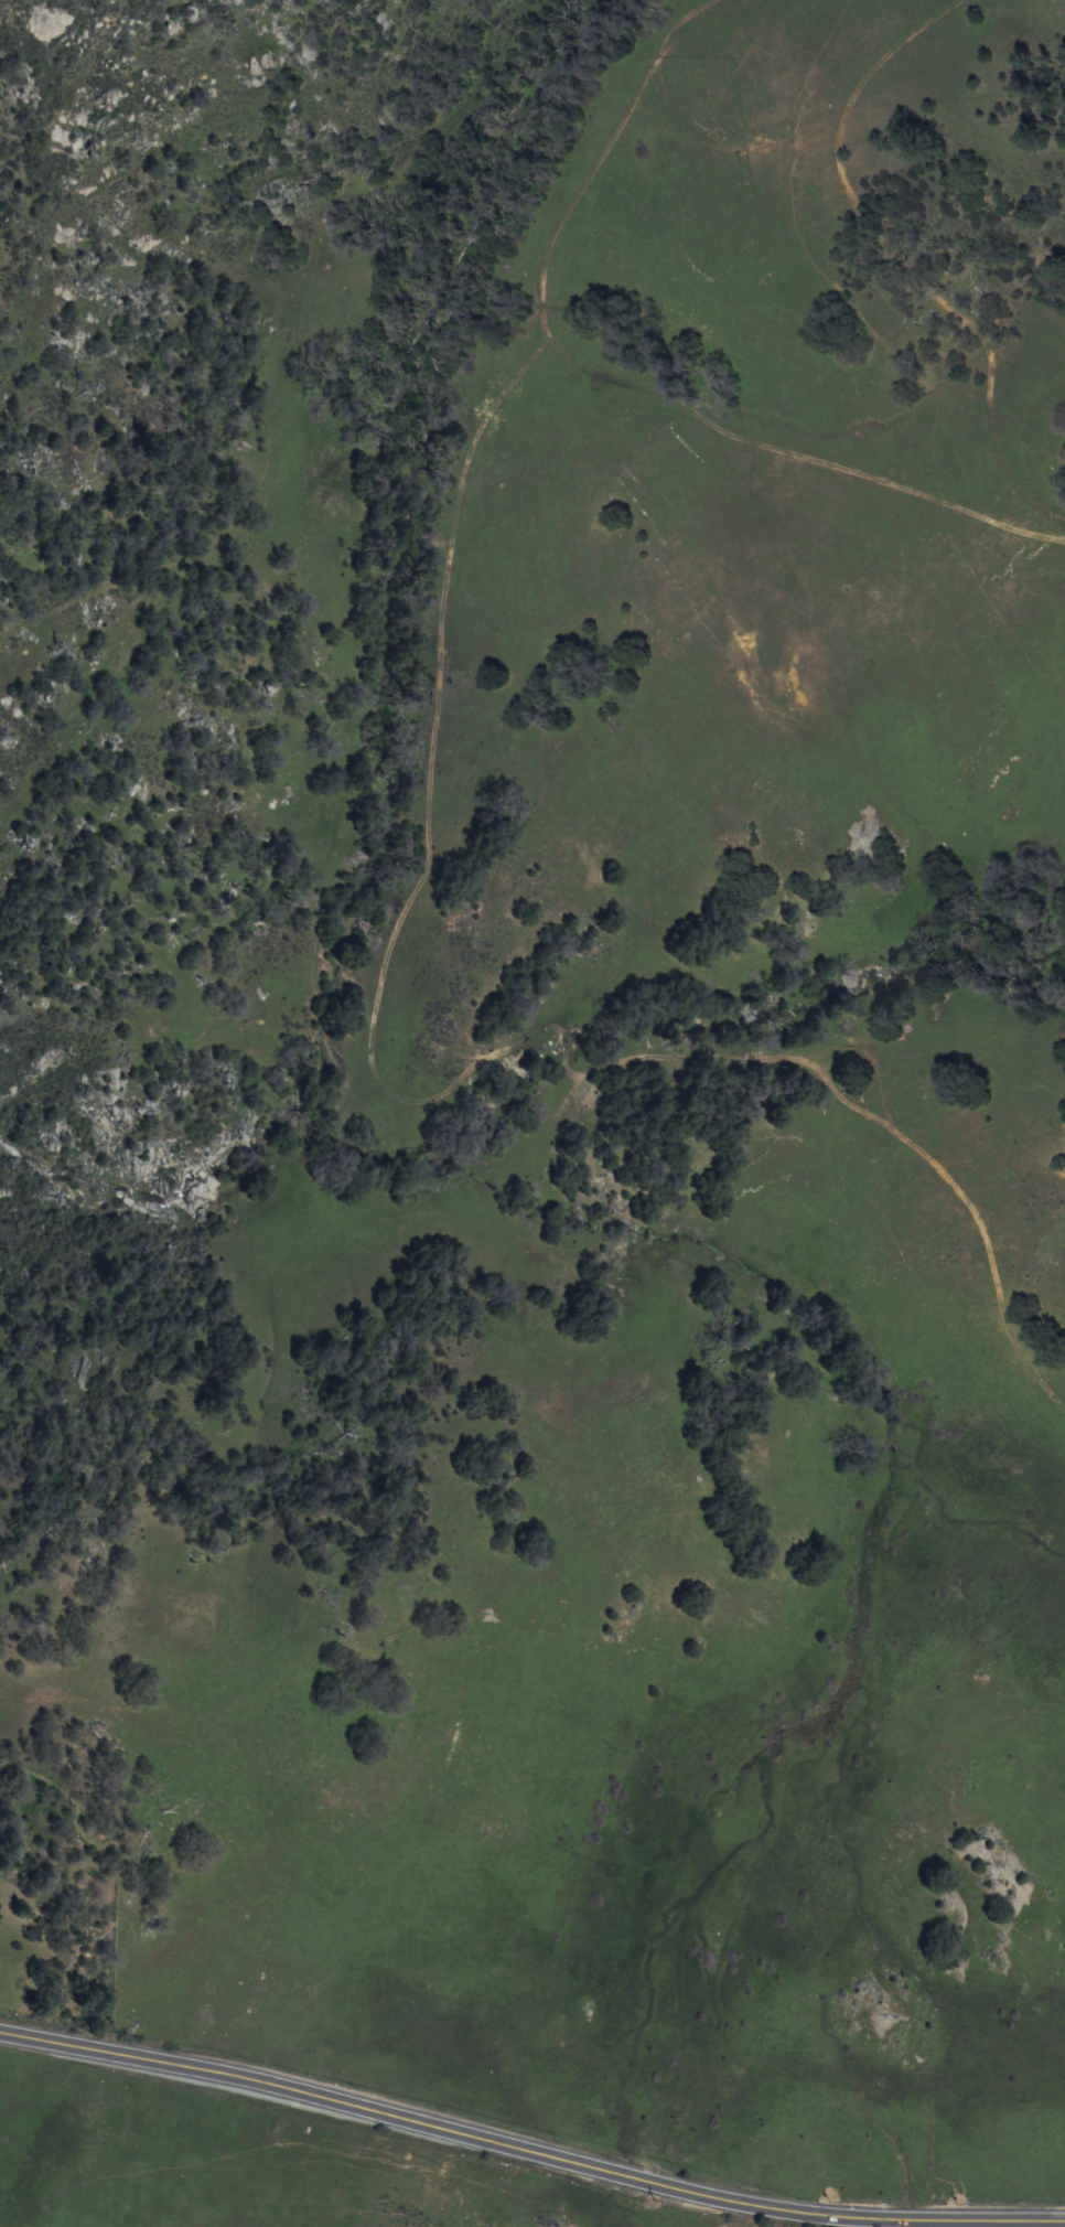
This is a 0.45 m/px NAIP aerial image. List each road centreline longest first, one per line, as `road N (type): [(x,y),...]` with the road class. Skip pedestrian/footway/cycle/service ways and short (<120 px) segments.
road 1 (primary): [(0,2031),(252,2079),(712,2197),(853,2216),(1064,2220)]

